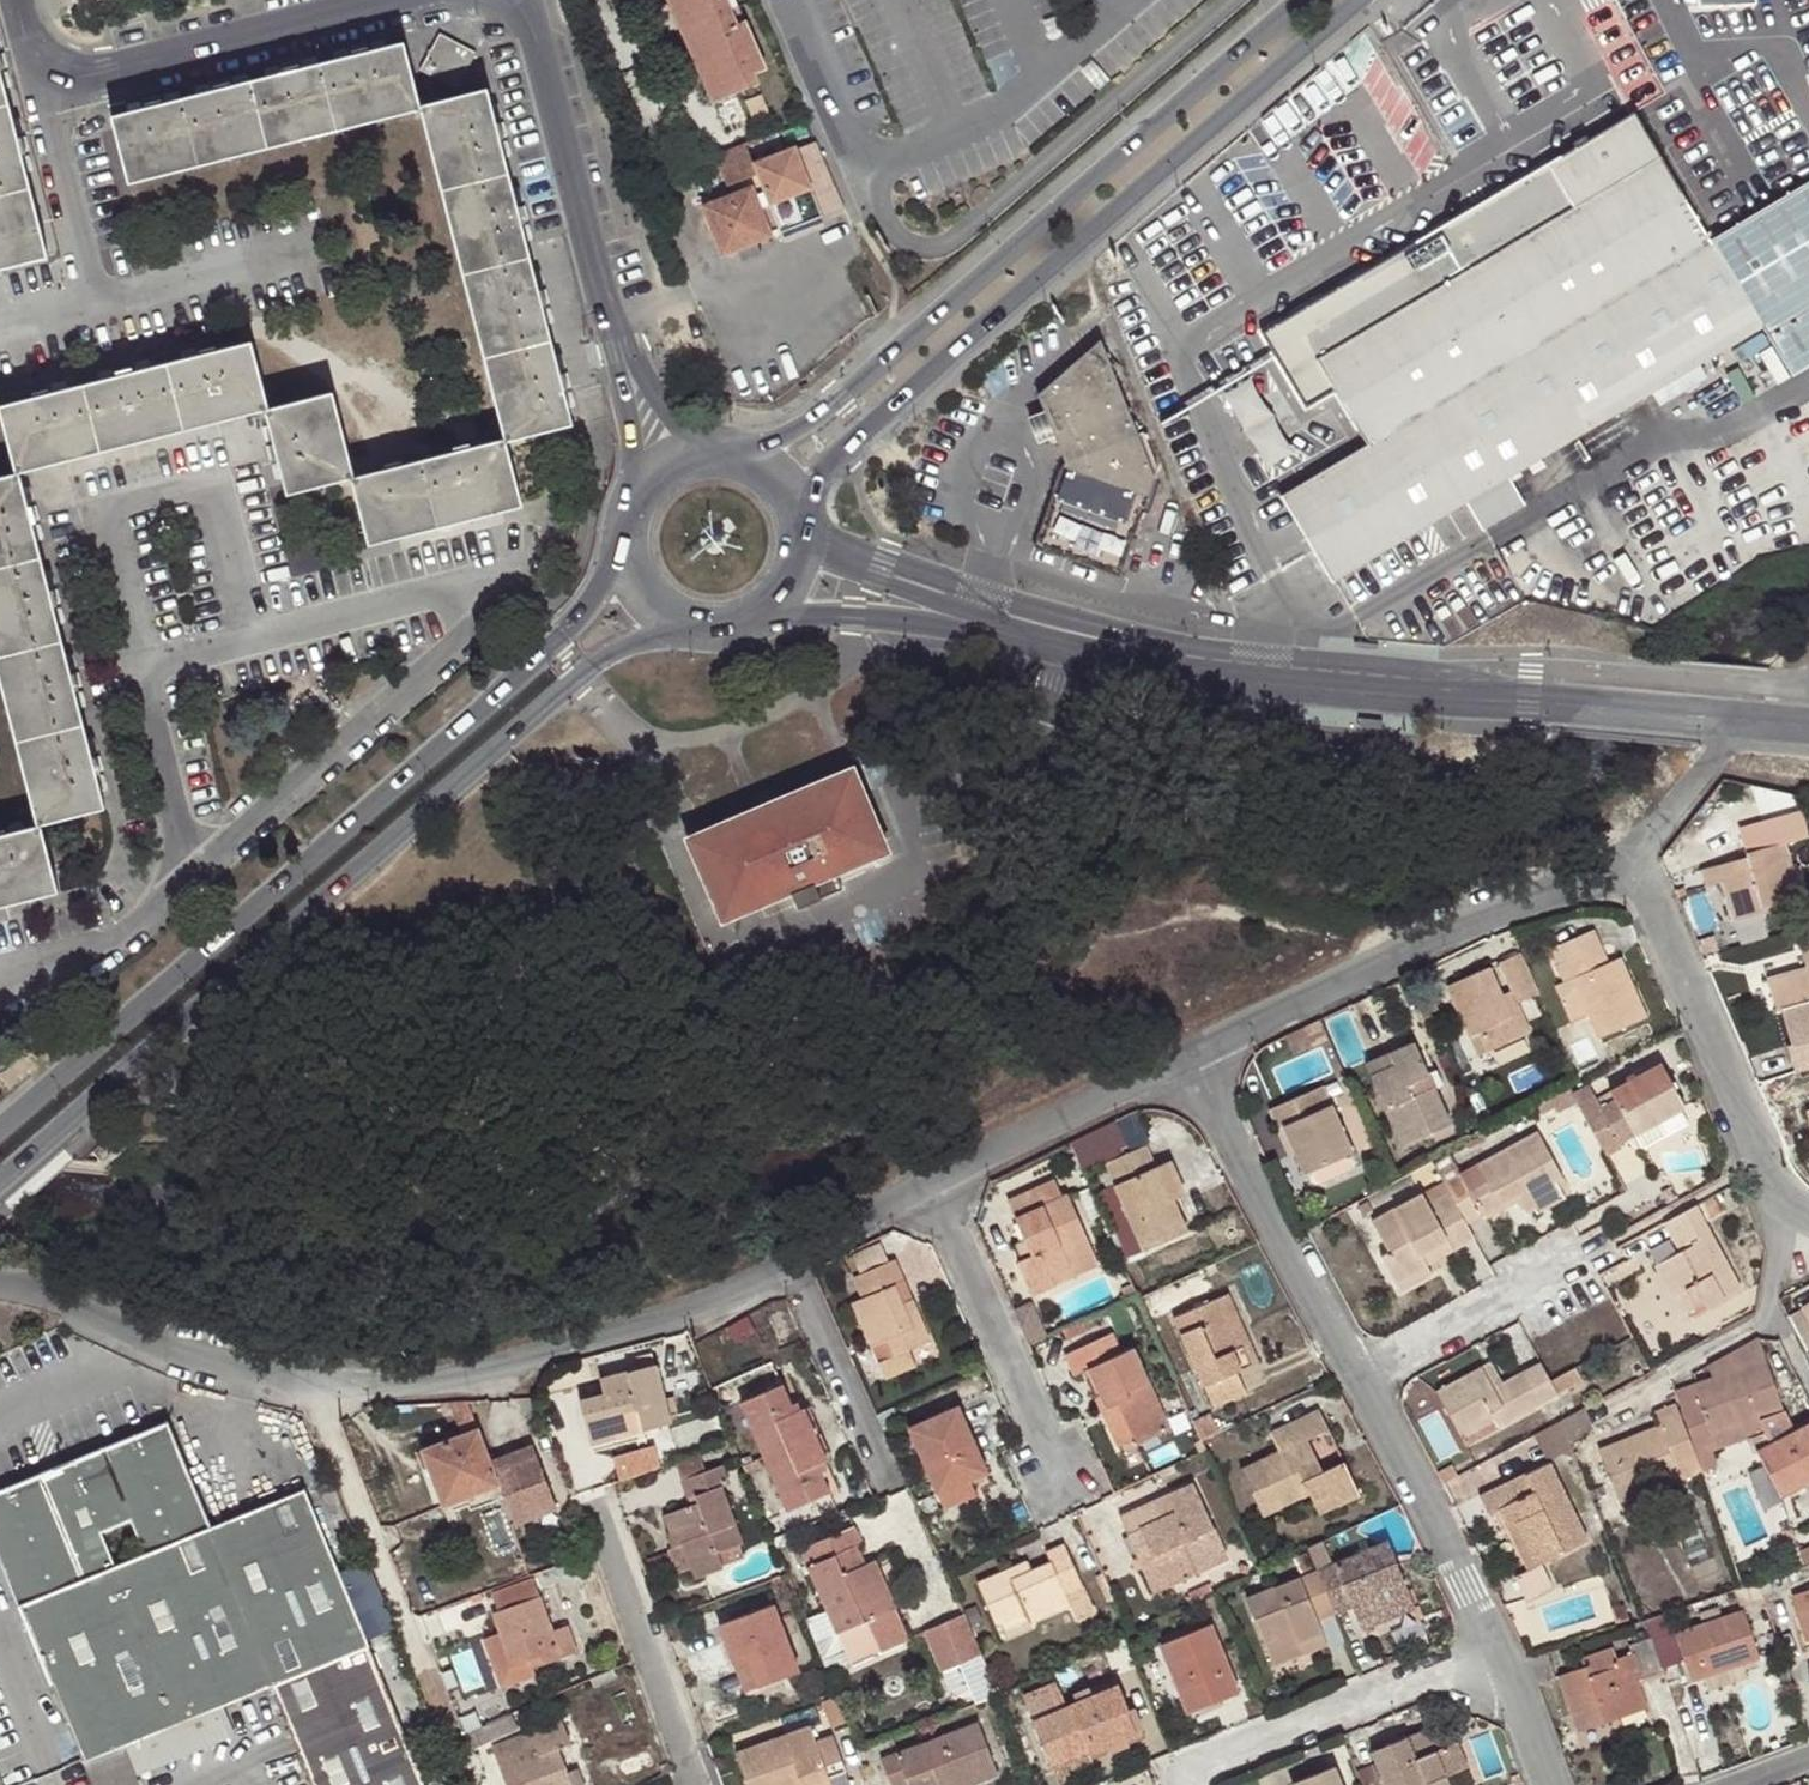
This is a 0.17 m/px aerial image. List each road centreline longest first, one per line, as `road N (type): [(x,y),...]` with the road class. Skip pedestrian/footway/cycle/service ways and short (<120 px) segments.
road 1 (unclassified): [(782,578),(940,614),(1743,723)]
road 2 (primary): [(0,1184),(588,665),(678,613)]
road 3 (primary): [(631,553),(560,638),(0,1133)]
road 4 (primary): [(787,509),(844,442),(1361,0)]
road 5 (primary): [(1294,0),(808,419),(733,460)]
road 6 (residential): [(187,871),(476,628),(468,589),(257,640)]
road 7 (residential): [(795,1271),(529,1357),(317,1397)]
road 8 (residential): [(1630,858),(1181,1059)]
road 9 (residential): [(257,640),(217,480),(100,510),(138,669)]
road 10 (residential): [(317,1397),(470,1784)]
road 11 (residential): [(1808,1224),(1789,1218),(1760,1162),(1630,858)]
road 12 (unclassified): [(43,97),(428,0)]
road 13 (residential): [(1357,1381),(1181,1059)]
road 14 (residential): [(1495,1659),(1179,1778),(1182,1784)]
road 15 (residential): [(317,1397),(0,1286)]
road 16 (unclassified): [(522,0),(613,321)]
road 17 (residential): [(1495,1659),(1357,1381)]
road 18 (residential): [(1054,1474),(936,1190)]
road 19 (residential): [(592,1496),(692,1784)]
road 20 (residential): [(1181,1059),(936,1190)]
road 21 (unclassified): [(691,297),(615,41)]
road 22 (residential): [(1568,1270),(1357,1381)]
road 23 (residential): [(795,1271),(897,1483)]
road 24 (residential): [(0,984),(107,938),(187,871)]
road 25 (unclassified): [(43,97),(93,304)]
road 26 (residential): [(138,669),(187,871)]
road 27 (residential): [(1743,723),(1687,800),(1630,858)]
road 28 (residential): [(936,1190),(795,1271)]
road 29 (unclassified): [(613,321),(650,447),(665,471)]
road 30 (unclassified): [(691,297),(821,257)]
road 31 (residential): [(1543,1784),(1495,1659)]
road 32 (residential): [(257,640),(138,669)]

